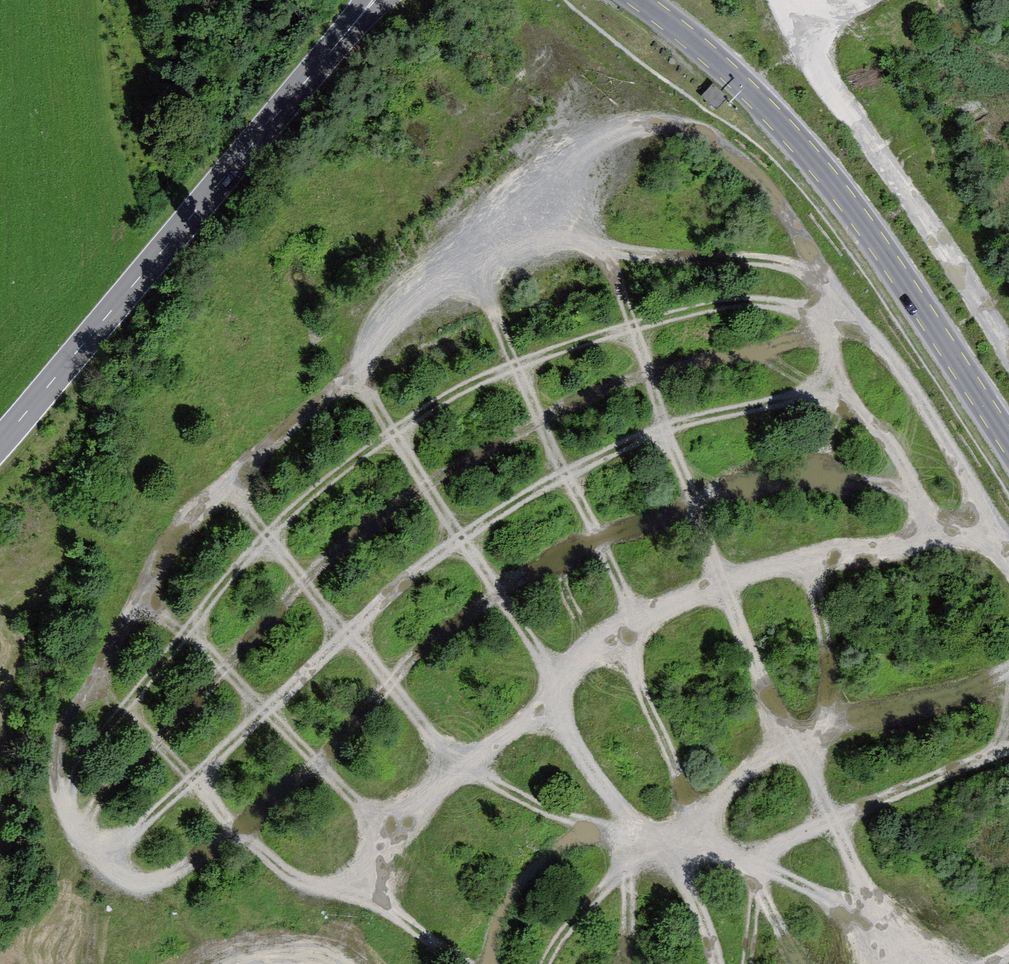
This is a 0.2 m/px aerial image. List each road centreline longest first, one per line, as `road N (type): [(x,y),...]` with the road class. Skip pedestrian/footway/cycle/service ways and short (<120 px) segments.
road 1 (track): [(832,398),(830,328),(799,311),(756,302),(634,326),(472,384),(392,432),(268,535),(94,748),(65,810)]
road 2 (track): [(195,943),(155,893),(97,865),(403,583),(513,505),(615,450),(733,409),(832,398)]
road 3 (track): [(597,247),(505,256),(410,322),(198,519),(143,589),(68,723),(57,767),(65,810),(97,865),(90,963)]
road 4 (track): [(855,314),(830,328),(615,385),(384,510),(303,581),(108,786),(80,833)]
road 5 (track): [(1008,747),(752,855),(687,836),(638,841),(558,814),(465,764),(229,489)]
road 6 (track): [(155,893),(315,762),(454,623),(598,539),(750,484),(912,481)]
road 7 (track): [(994,524),(890,553),(723,577),(642,619),(390,834),(342,938)]
road 8 (track): [(922,963),(883,915),(786,739),(597,247)]
road 9 (track): [(352,370),(502,591),(638,841),(624,963)]
road 10 (tertiary): [(1008,443),(868,231),(804,149),(639,0)]
road 11 (unclassified): [(368,7),(0,443)]
road 12 (track): [(1008,550),(909,382),(819,266),(597,247)]
road 13 (track): [(819,266),(755,176),(723,147),(680,125),(652,122),(597,139),(505,256)]
road 14 (track): [(125,707),(294,879),(379,910),(469,963)]
road 15 (track): [(642,619),(472,276)]
road 16 (track): [(687,836),(751,763),(786,739),(957,690),(1008,663)]
road 17 (track): [(143,589),(390,834)]
road 18 (track): [(610,643),(665,743),(717,963)]
road 19 (track): [(931,545),(912,481),(884,436),(832,398)]
road 20 (track): [(493,963),(542,867),(569,841),(604,829)]
road 21 (track): [(808,560),(829,644),(826,724)]
road 22 (track): [(832,398),(829,449),(847,492),(851,558)]
road 23 (track): [(544,963),(572,920),(636,866)]
road 24 (track): [(799,963),(756,885),(752,855)]

